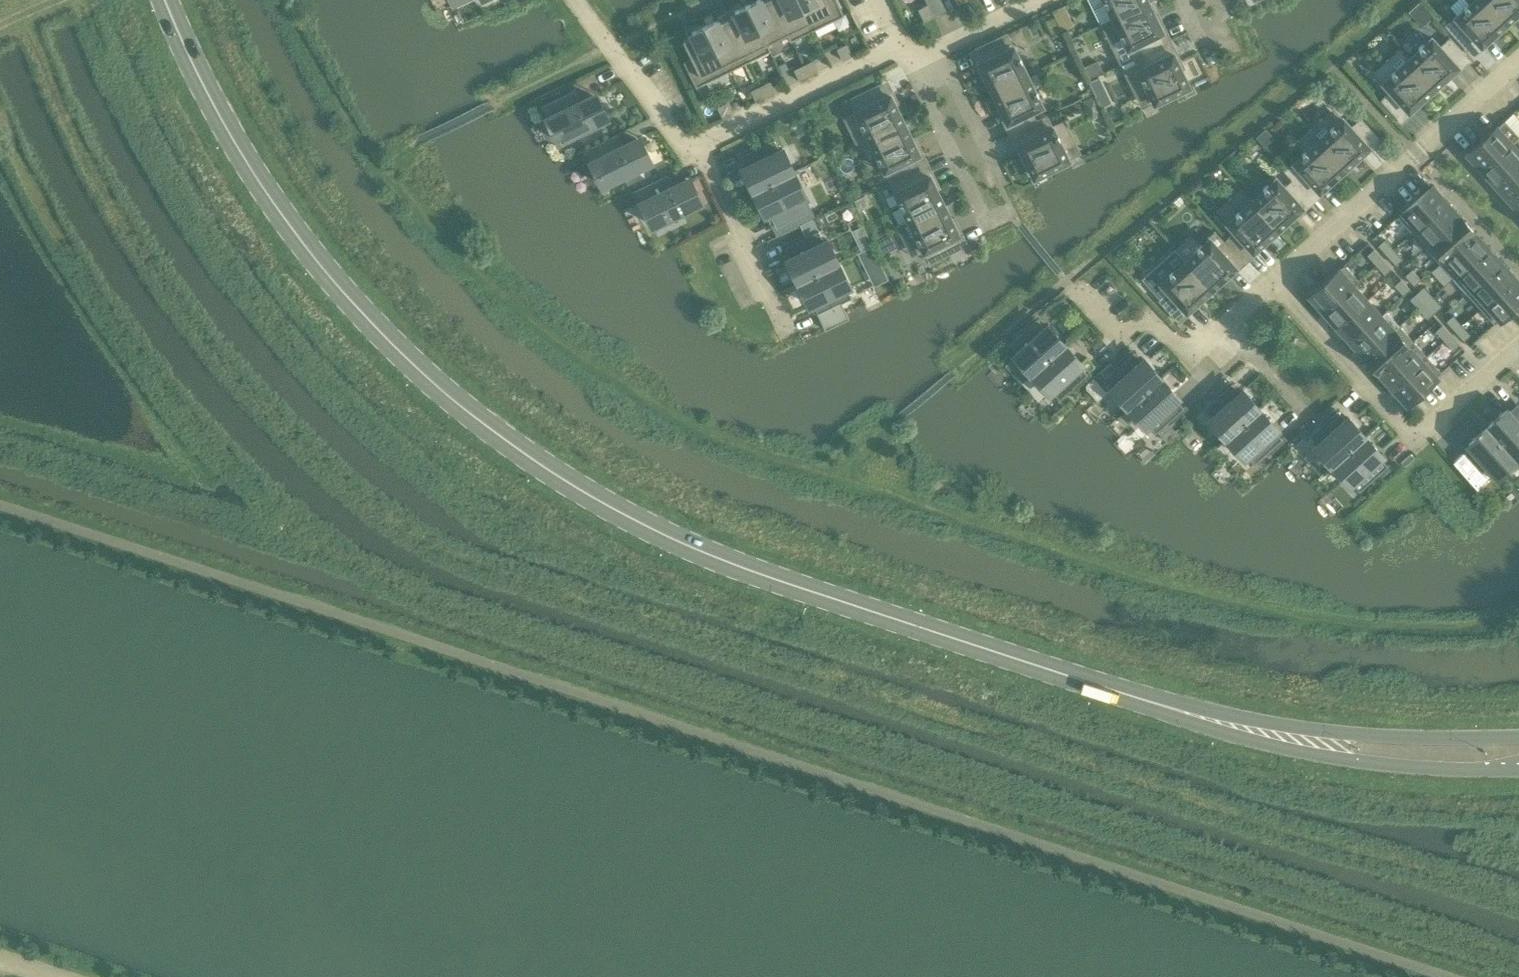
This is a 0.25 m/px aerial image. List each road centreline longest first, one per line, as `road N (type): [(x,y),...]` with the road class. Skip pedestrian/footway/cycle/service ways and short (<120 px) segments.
road 1 (secondary): [(168,0),(198,78),(300,243),(396,349),(564,481),(668,539),(772,580),(1184,711),(1359,751),(1518,758)]
road 2 (residential): [(701,144),(902,45),(911,64),(1041,0)]
road 3 (residential): [(1277,284),(1414,437),(1518,343)]
road 4 (residential): [(1518,64),(1277,284)]
road 5 (residential): [(1277,284),(1190,360),(1149,316),(1119,341),(1072,286)]
road 6 (residential): [(789,334),(701,144)]
road 7 (residential): [(576,0),(690,149),(701,144)]

